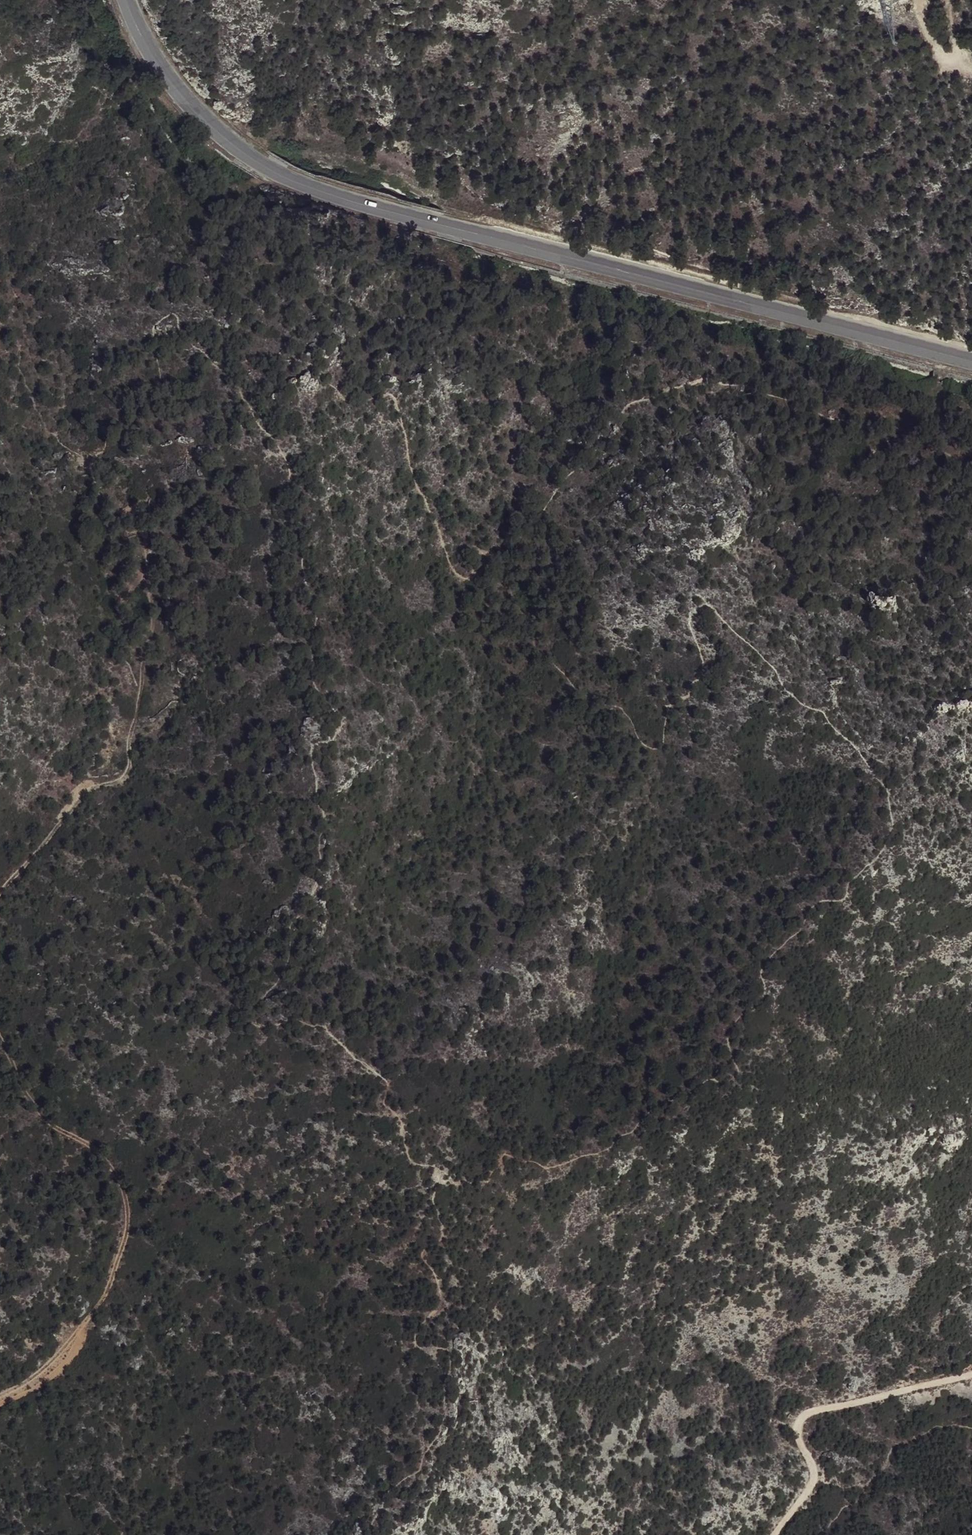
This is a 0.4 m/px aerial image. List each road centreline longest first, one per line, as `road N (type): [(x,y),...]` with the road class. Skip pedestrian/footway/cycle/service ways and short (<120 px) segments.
road 1 (primary): [(129,0),(176,88),(240,150),(285,178),(971,363)]
road 2 (track): [(0,1396),(54,1360),(90,1316),(109,1287),(126,1226),(118,1169),(95,1145),(48,1122),(0,1030)]
road 3 (track): [(774,1534),(819,1477),(803,1429),(807,1414),(971,1375)]
road 4 (track): [(0,889),(52,838),(88,785),(121,777)]

